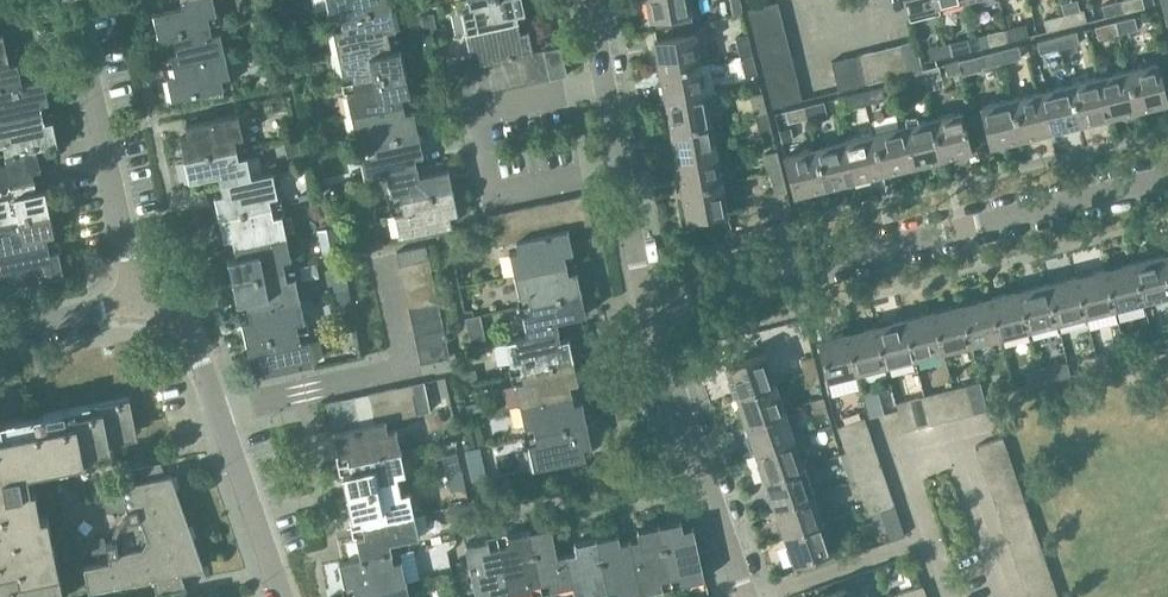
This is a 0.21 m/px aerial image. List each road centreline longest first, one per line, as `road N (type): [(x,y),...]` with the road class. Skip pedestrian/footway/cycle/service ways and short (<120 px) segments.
road 1 (residential): [(674,299),(1167,179)]
road 2 (residential): [(621,92),(483,125),(489,181),(633,149)]
road 3 (residential): [(290,596),(227,401),(138,304)]
road 4 (residential): [(138,304),(74,0)]
road 5 (residential): [(930,538),(904,456),(959,439),(1009,596)]
road 6 (residential): [(756,596),(674,299)]
road 7 (residential): [(763,596),(930,538)]
road 8 (residential): [(674,299),(633,149)]
road 9 (residential): [(0,335),(138,304)]

